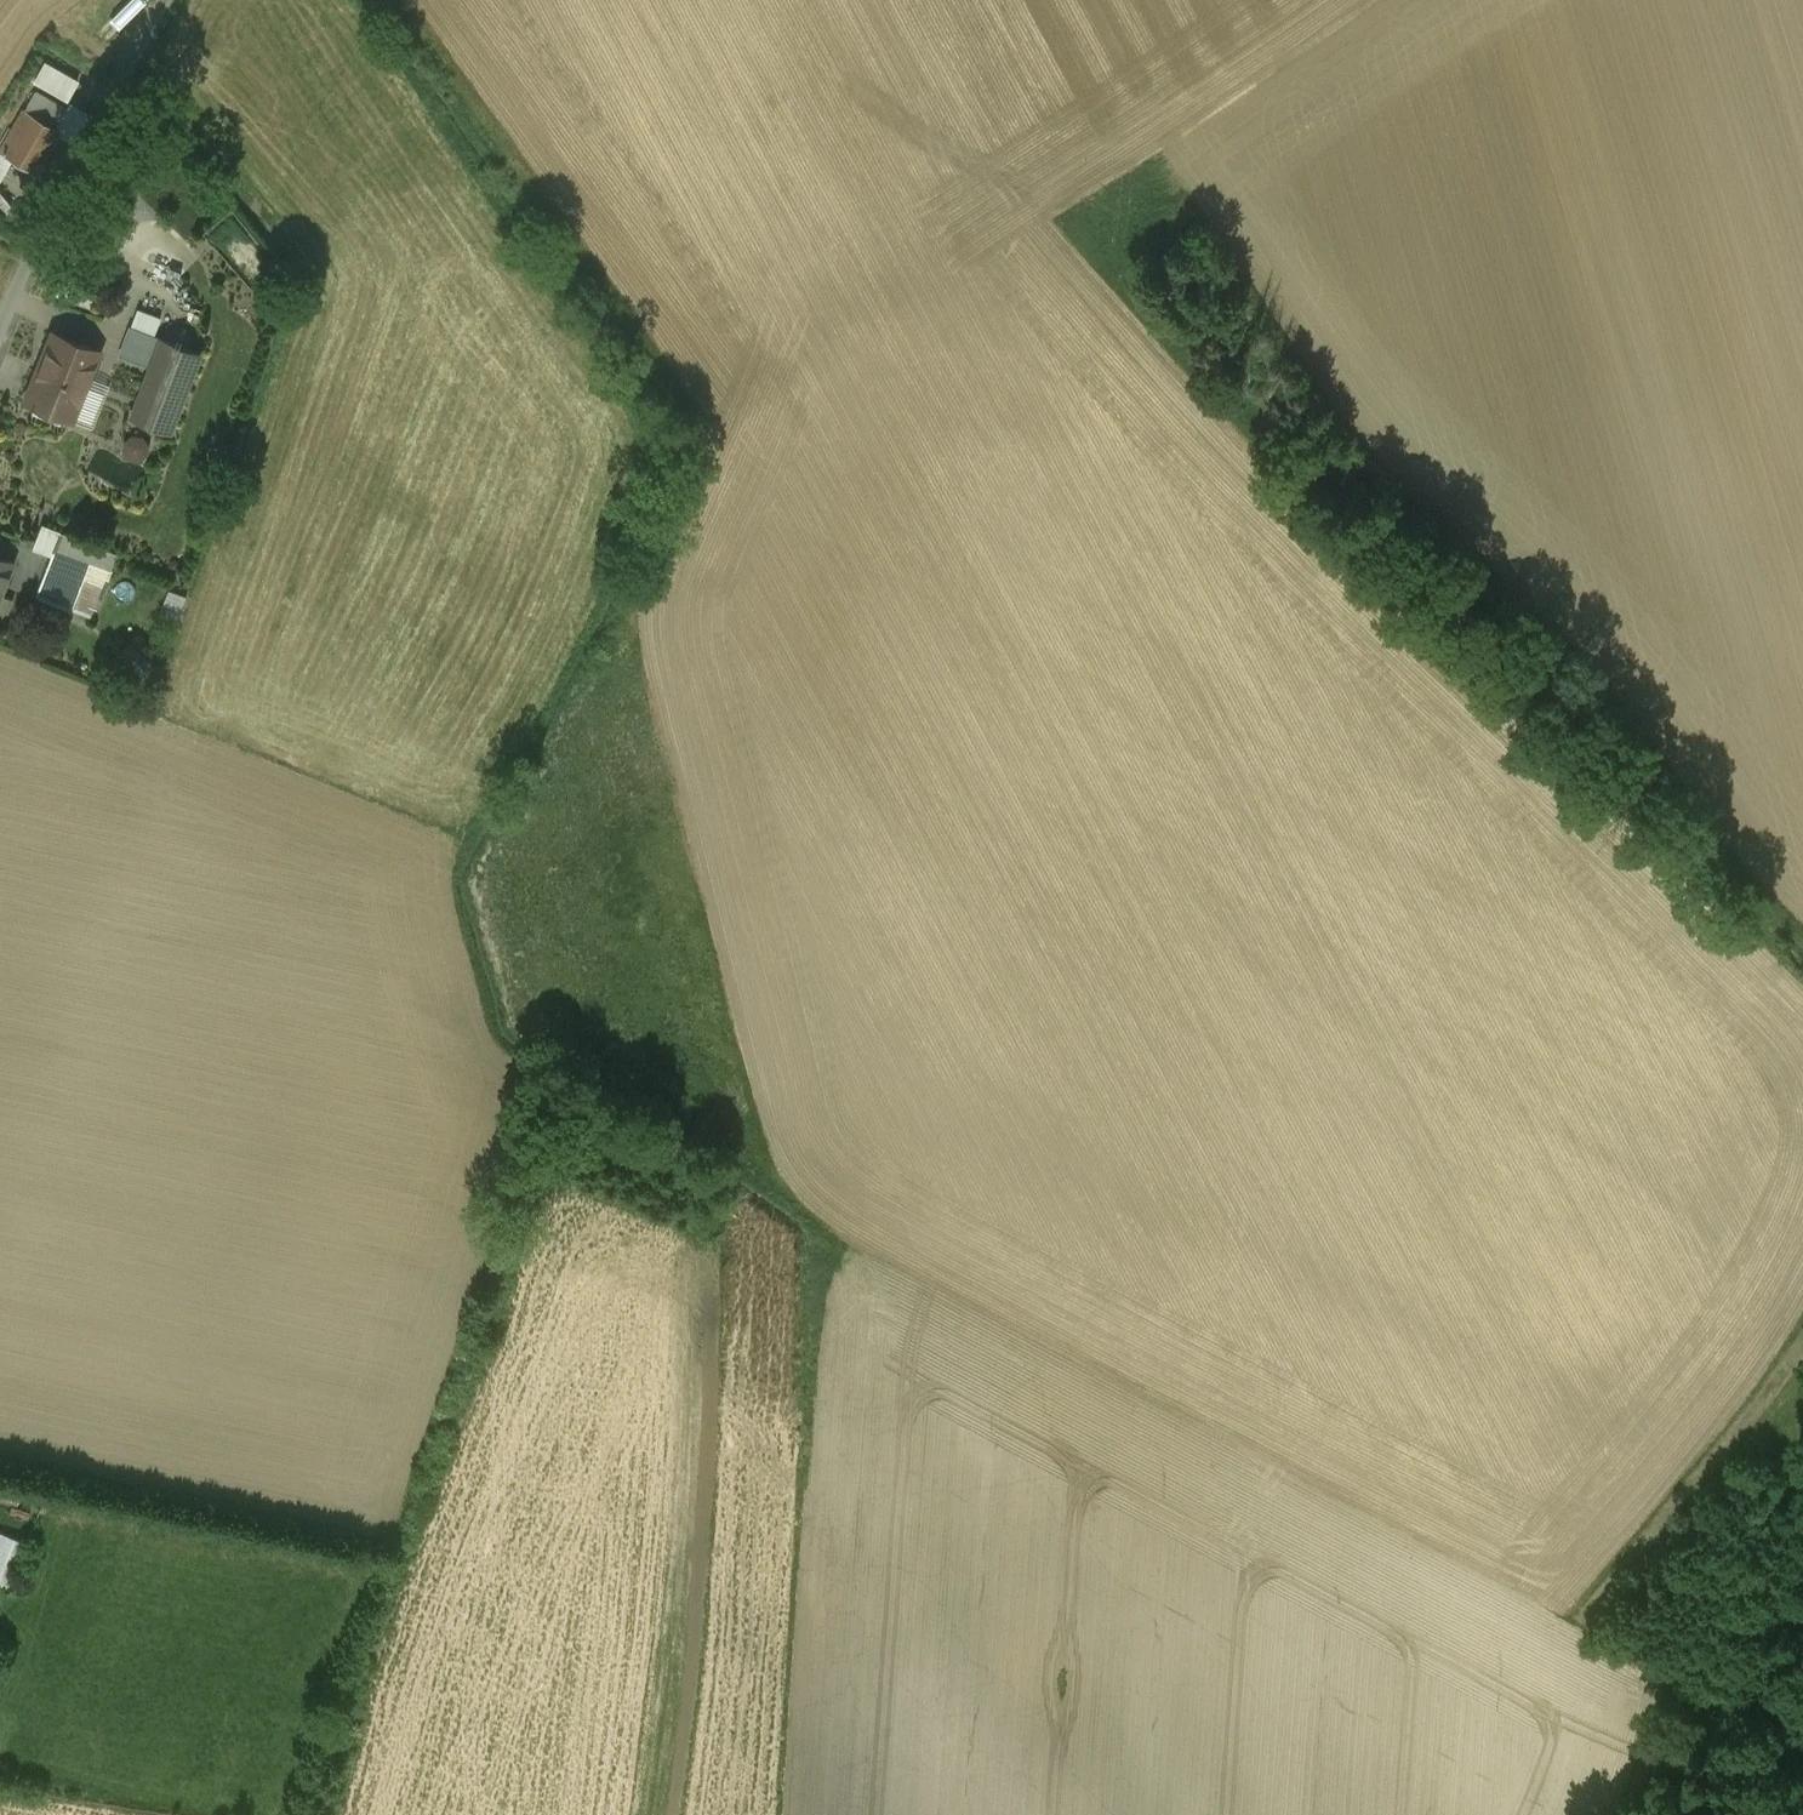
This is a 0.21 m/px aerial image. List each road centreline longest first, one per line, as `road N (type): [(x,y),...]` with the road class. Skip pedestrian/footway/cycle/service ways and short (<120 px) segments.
road 1 (unclassified): [(0,329),(56,191),(172,0)]

